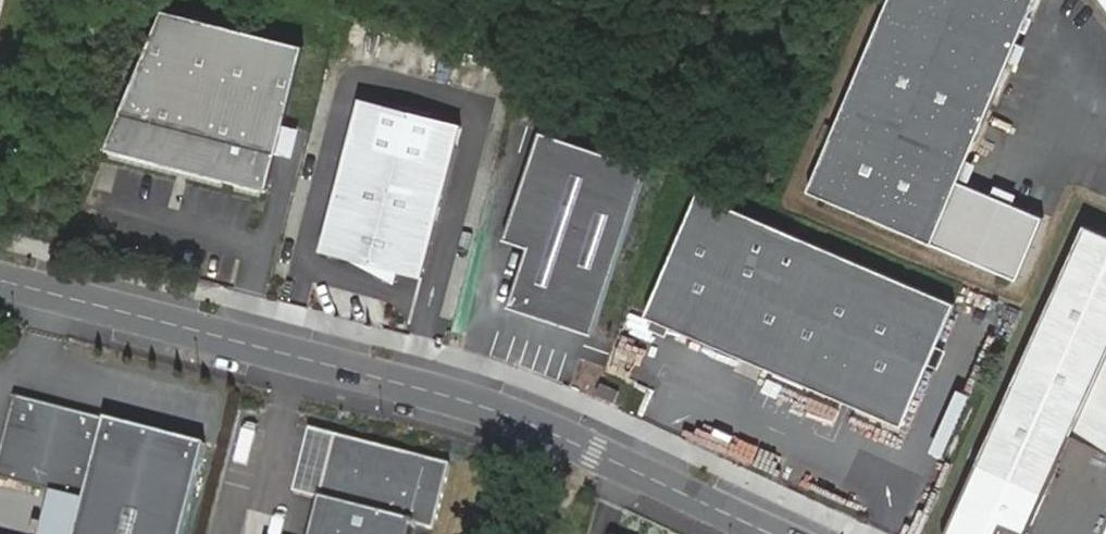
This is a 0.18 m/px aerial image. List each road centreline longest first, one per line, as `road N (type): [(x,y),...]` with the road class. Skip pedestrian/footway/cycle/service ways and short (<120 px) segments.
road 1 (residential): [(0,282),(489,411),(579,443),(774,533)]

